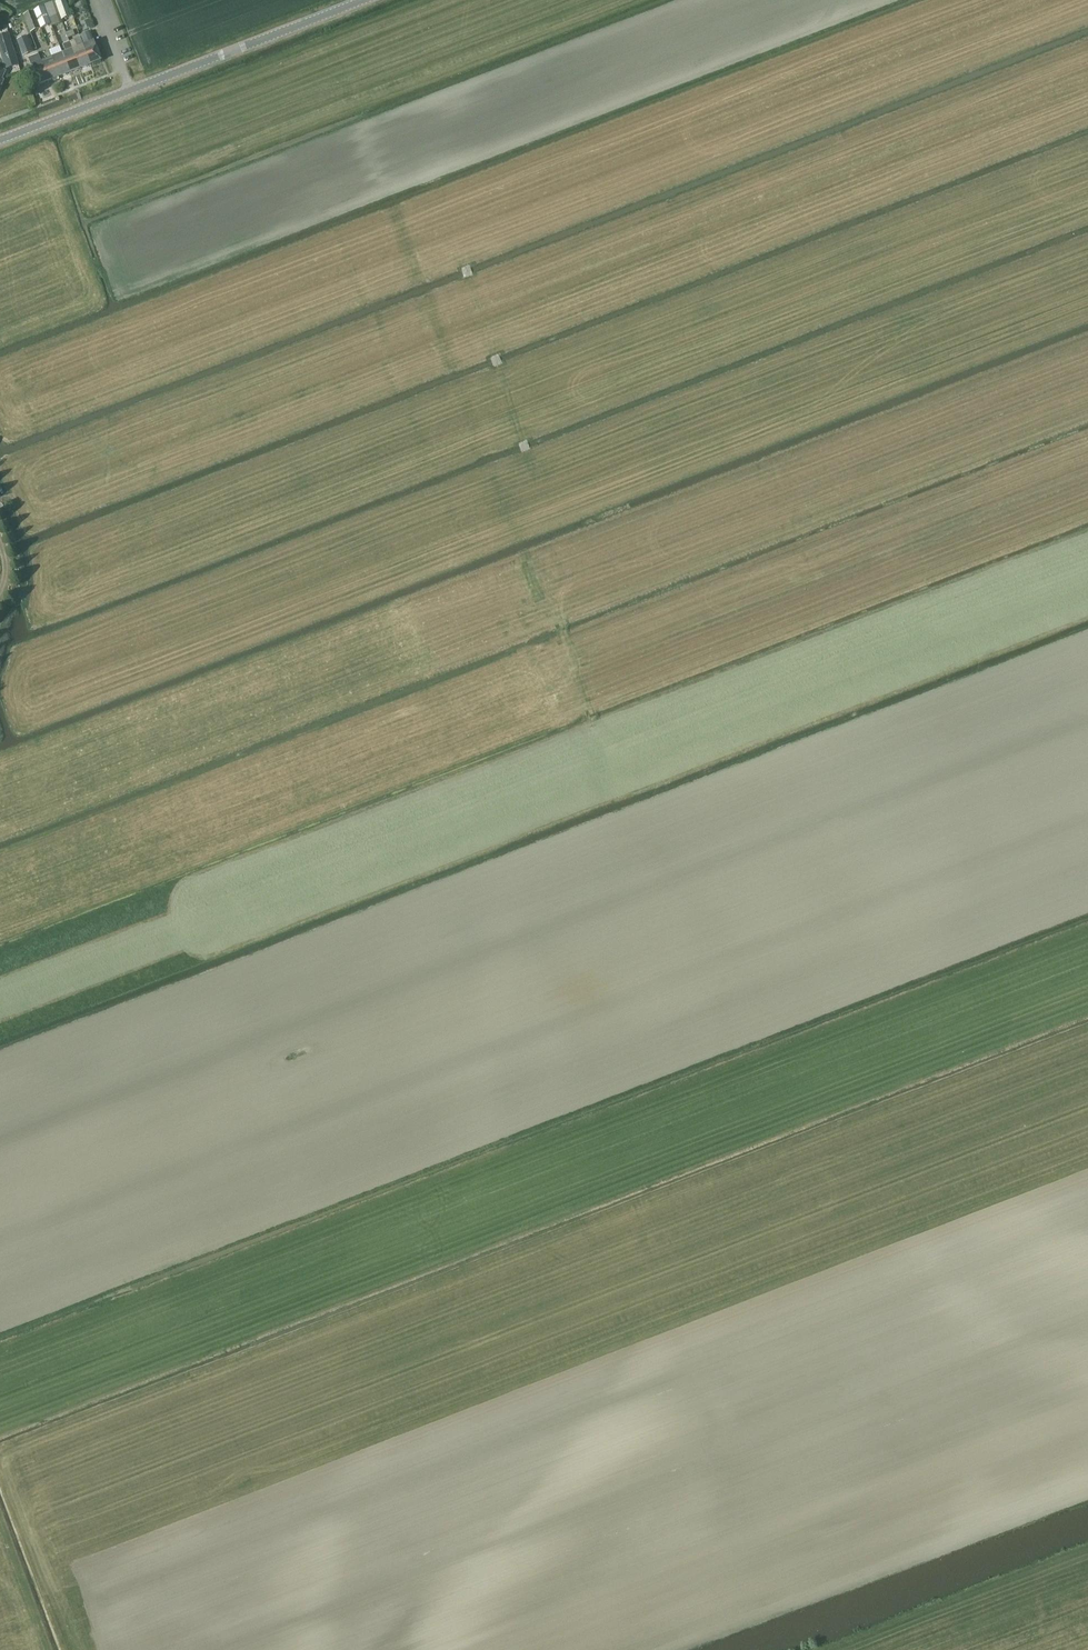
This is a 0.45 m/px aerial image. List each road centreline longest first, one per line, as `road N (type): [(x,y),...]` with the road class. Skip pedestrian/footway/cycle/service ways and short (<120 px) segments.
road 1 (tertiary): [(0,142),(368,0)]

